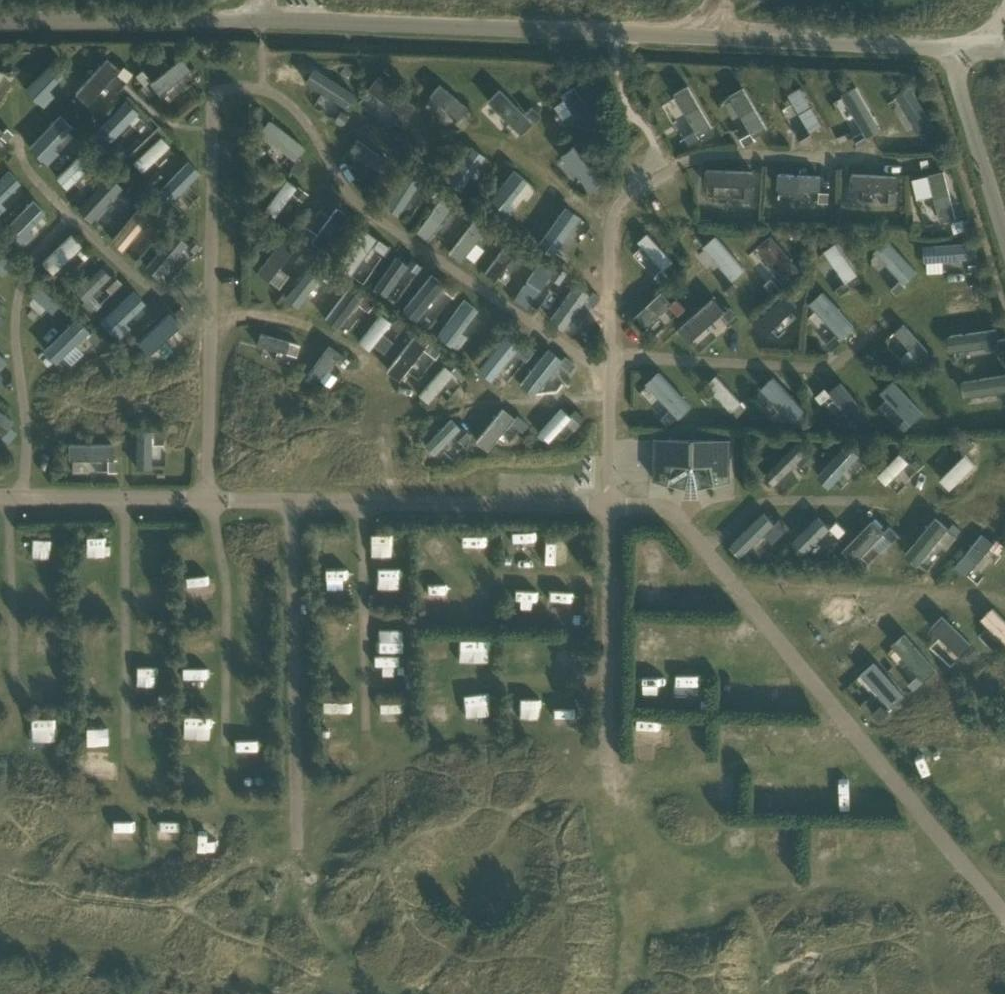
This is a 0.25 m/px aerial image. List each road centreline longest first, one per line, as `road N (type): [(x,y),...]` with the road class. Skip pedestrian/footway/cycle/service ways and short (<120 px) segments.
road 1 (residential): [(956,42),(269,21),(0,24)]
road 2 (track): [(318,136),(471,137),(523,162),(615,229)]
road 3 (track): [(212,328),(282,321),(346,347),(375,369),(387,509)]
road 4 (track): [(745,598),(778,581),(845,580),(1004,596)]
road 5 (unclassified): [(1004,232),(966,110),(956,42)]

